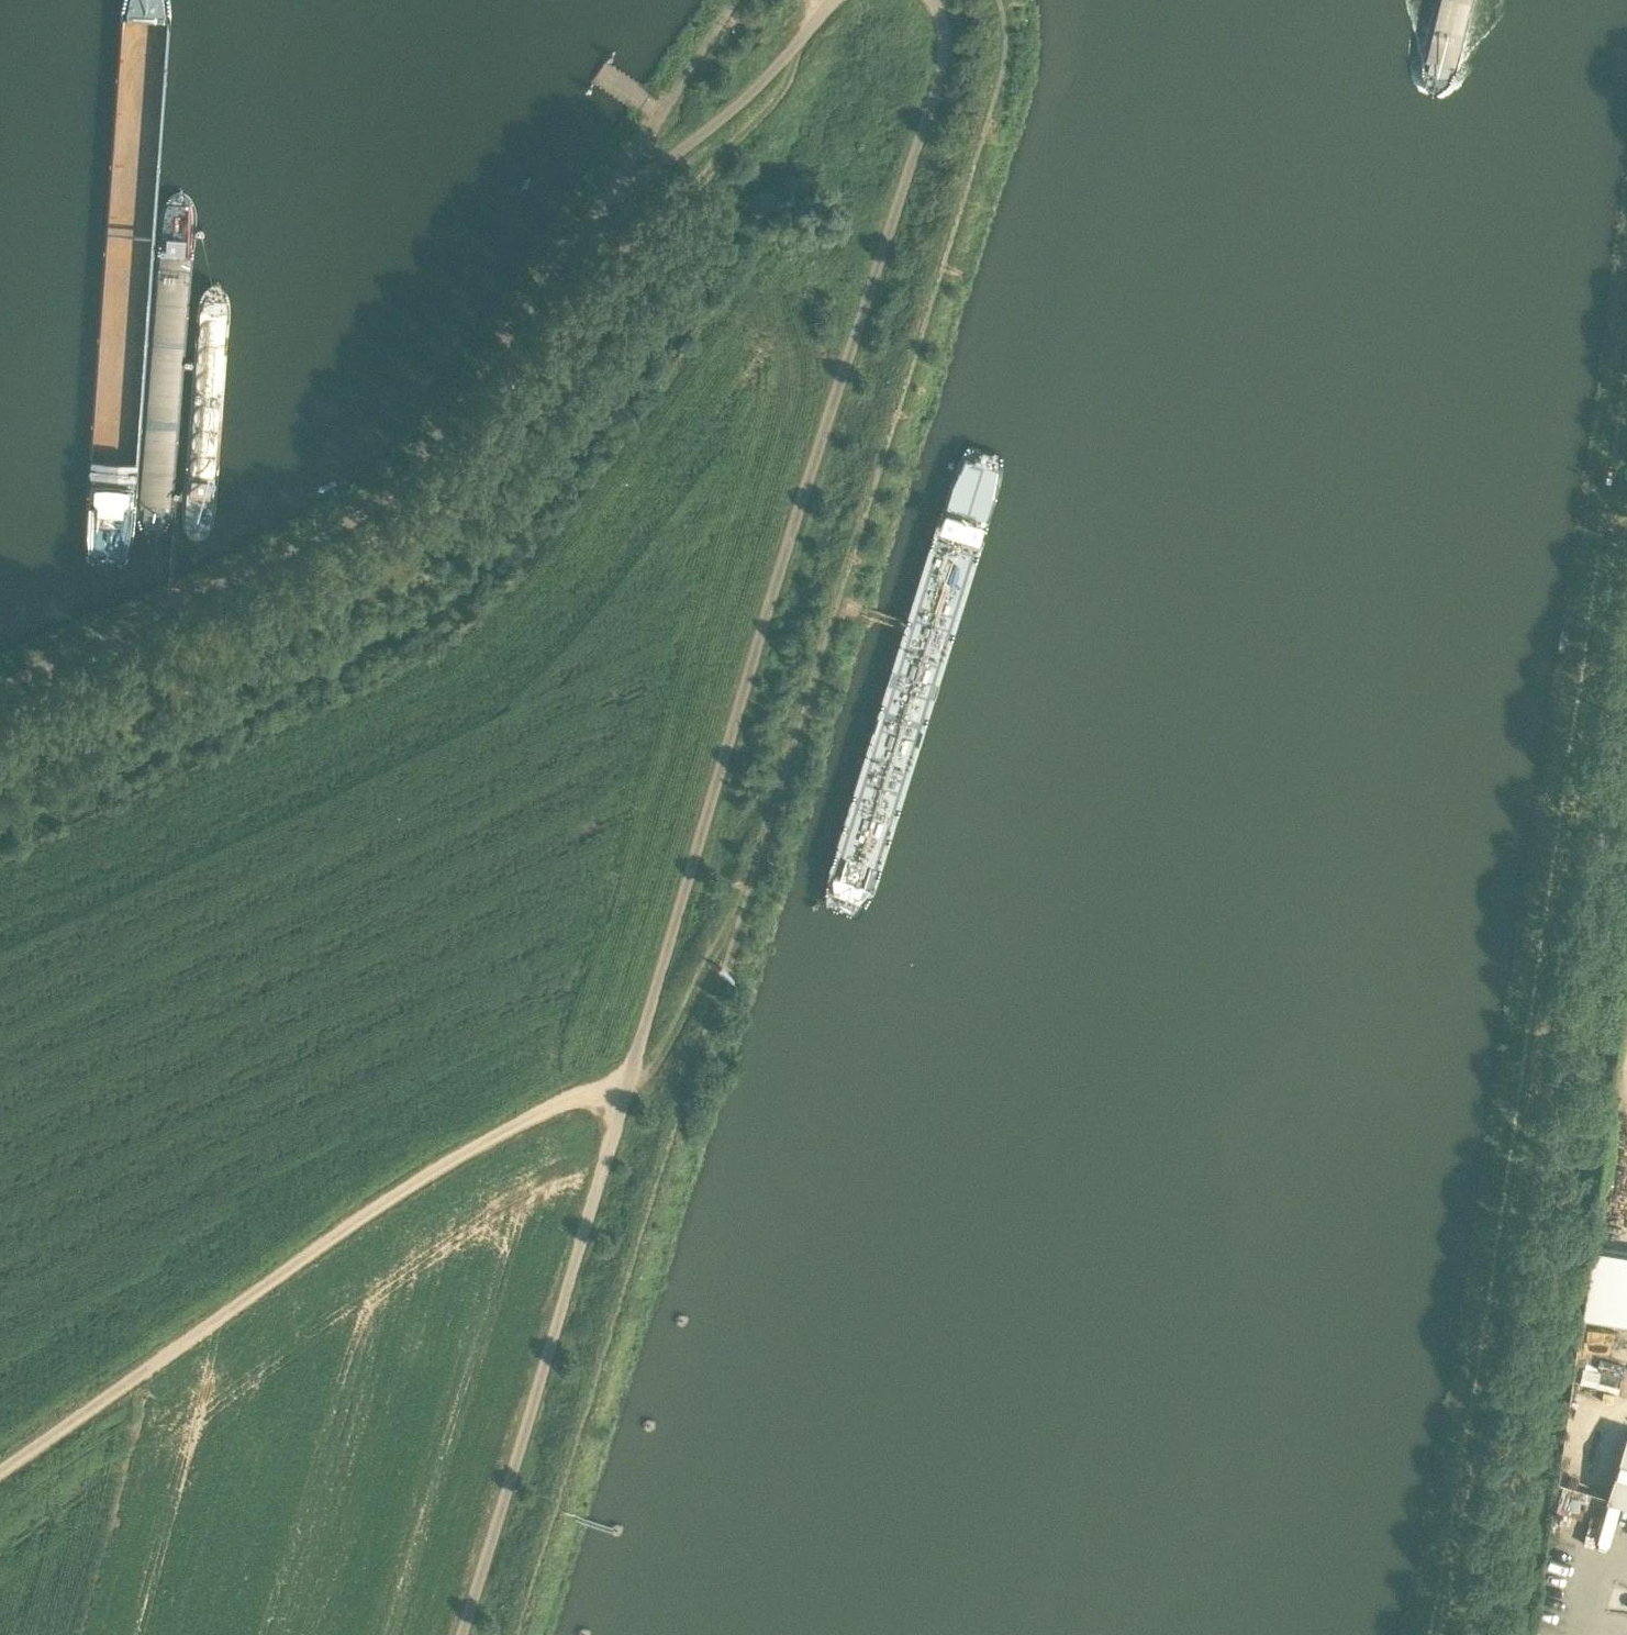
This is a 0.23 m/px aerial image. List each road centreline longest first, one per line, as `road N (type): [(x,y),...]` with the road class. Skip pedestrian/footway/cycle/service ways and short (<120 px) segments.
road 1 (unclassified): [(457,1634),(939,72),(942,29),(931,0)]
road 2 (residential): [(597,211),(394,489),(343,526),(0,682)]
road 3 (track): [(627,1081),(527,1118),(424,1174),(0,1467)]
road 4 (unclassified): [(837,0),(672,159),(597,211)]

